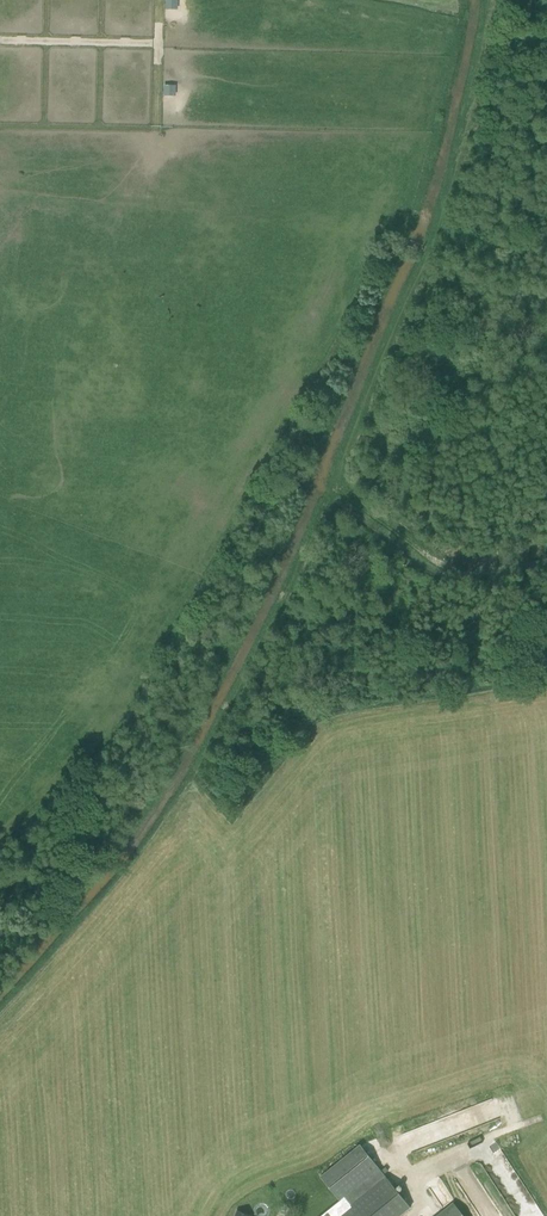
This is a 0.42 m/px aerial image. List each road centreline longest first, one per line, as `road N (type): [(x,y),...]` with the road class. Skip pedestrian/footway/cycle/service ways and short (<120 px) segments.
road 1 (track): [(546,552),(432,564),(331,486),(451,194),(486,62),(493,0)]

